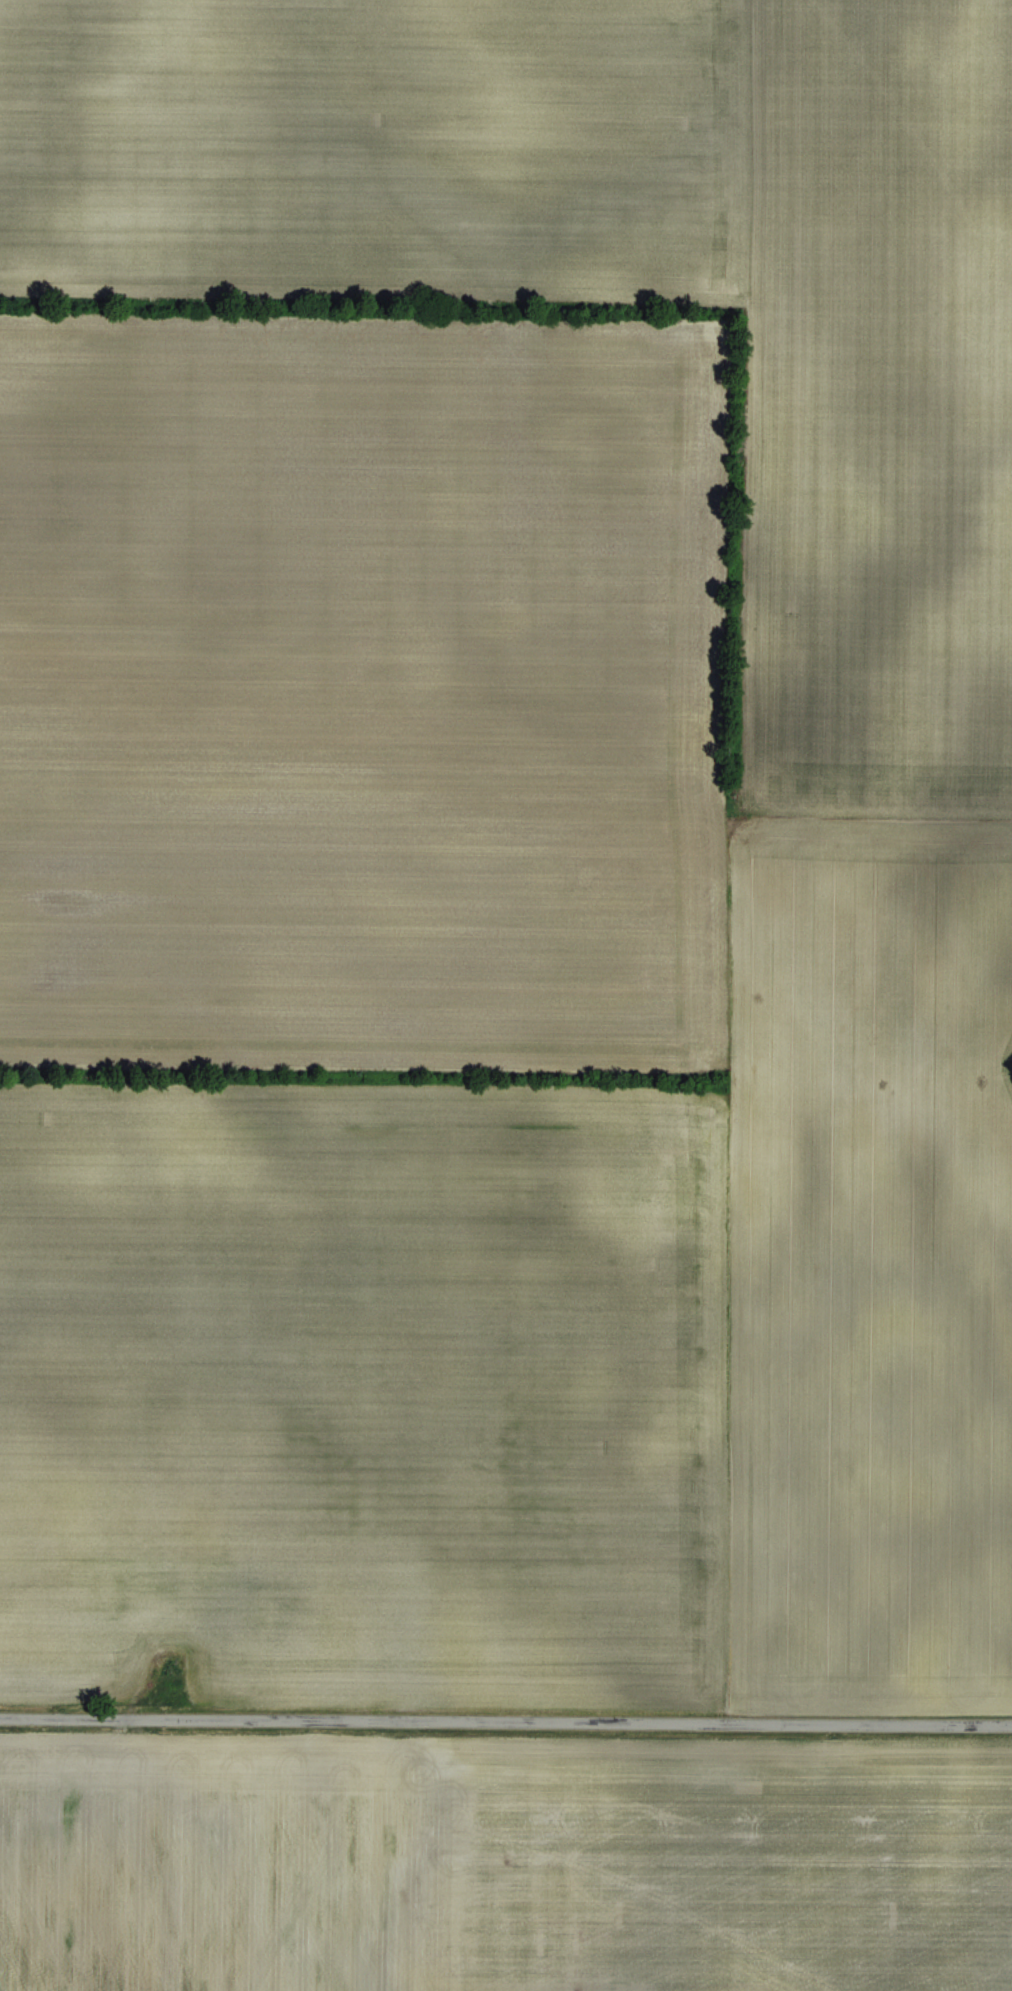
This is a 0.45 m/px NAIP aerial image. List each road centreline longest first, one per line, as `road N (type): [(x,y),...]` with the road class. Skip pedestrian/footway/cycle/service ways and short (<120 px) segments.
road 1 (residential): [(0,1715),(1011,1721)]

